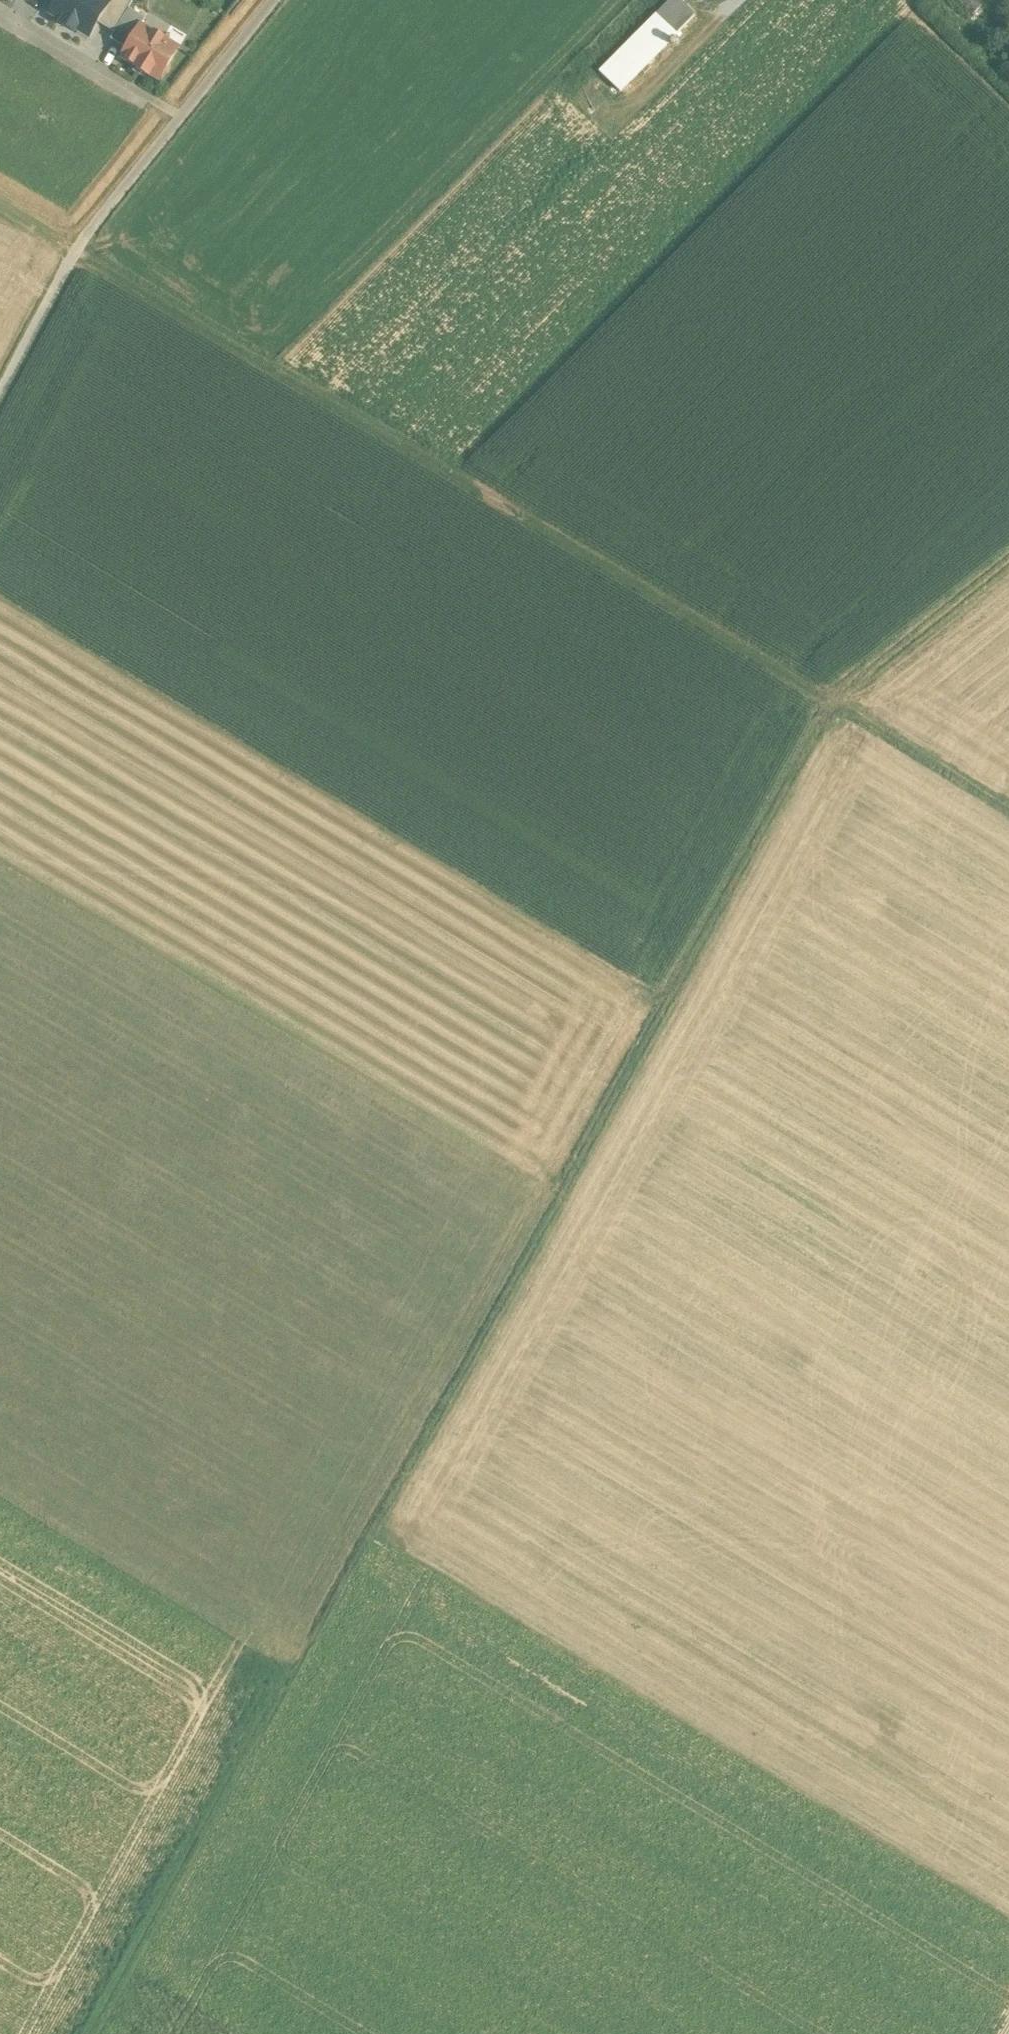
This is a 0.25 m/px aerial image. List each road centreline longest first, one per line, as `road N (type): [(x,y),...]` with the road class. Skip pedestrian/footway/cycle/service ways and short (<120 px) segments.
road 1 (track): [(104,2033),(832,703)]
road 2 (track): [(1008,811),(639,597),(0,204)]
road 3 (track): [(0,395),(76,251),(272,0)]
road 4 (track): [(1008,561),(832,703)]
road 5 (residential): [(151,100),(0,12)]

